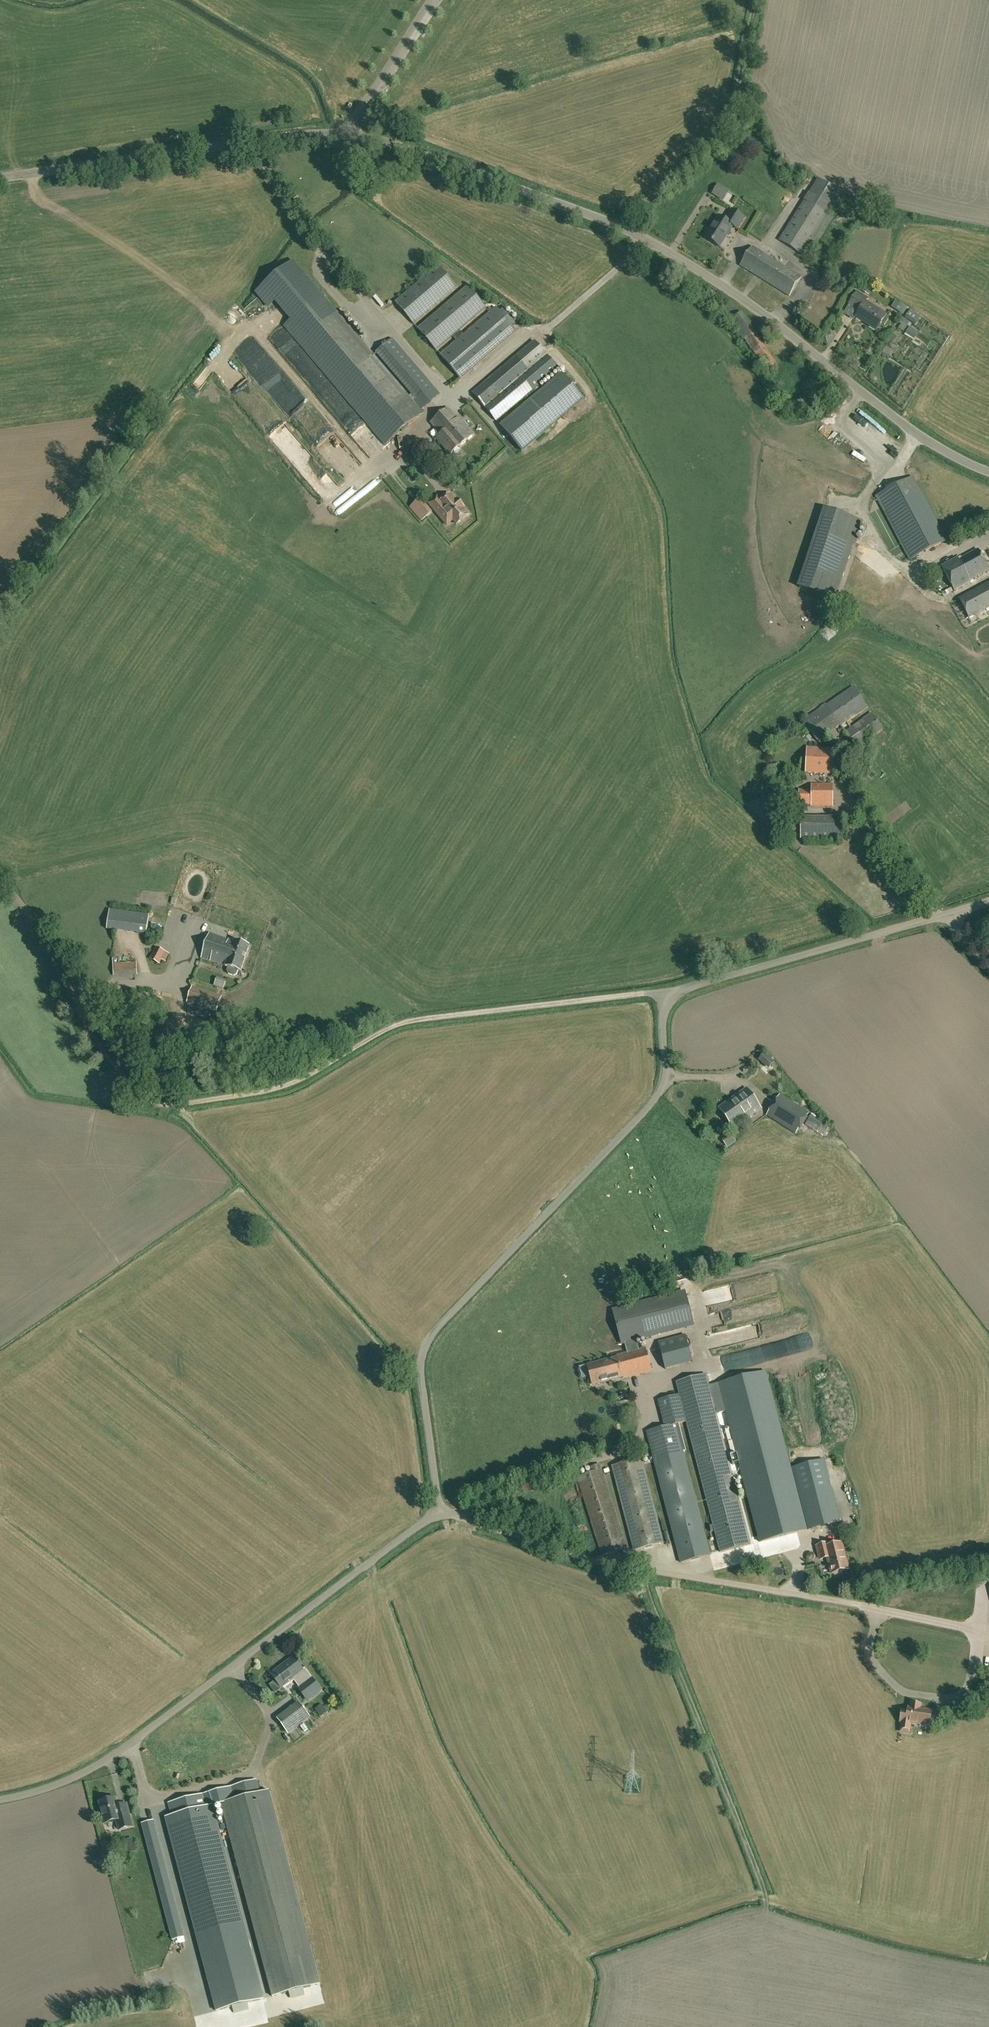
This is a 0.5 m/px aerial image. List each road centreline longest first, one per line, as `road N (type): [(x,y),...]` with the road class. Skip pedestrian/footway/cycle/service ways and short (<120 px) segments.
road 1 (unclassified): [(666,998),(415,1022),(289,1085),(163,1106),(115,1072),(24,909),(0,884)]
road 2 (unclassified): [(988,471),(898,418),(684,263),(619,228),(377,140),(344,136)]
road 3 (unclassified): [(437,1512),(421,1377),(425,1346),(660,1091),(666,998)]
road 4 (unclassified): [(988,1641),(855,1602),(613,1565),(437,1512)]
road 5 (unclassified): [(0,1800),(69,1780),(113,1756),(437,1512)]
road 6 (unclassified): [(666,998),(988,902)]
road 7 (track): [(619,228),(640,196),(694,156),(718,124),(735,93),(756,0)]
road 8 (unclassified): [(0,175),(249,144)]
road 9 (unclassified): [(373,309),(249,144)]

